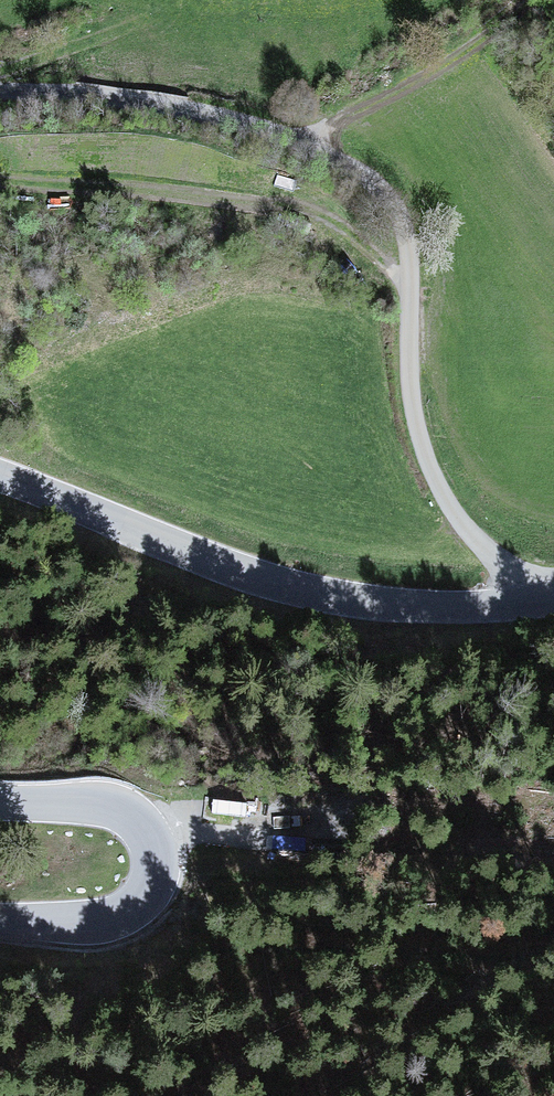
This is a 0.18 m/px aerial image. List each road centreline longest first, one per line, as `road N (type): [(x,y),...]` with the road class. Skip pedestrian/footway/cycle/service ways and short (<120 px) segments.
road 1 (residential): [(0,98),(147,104),(281,133),(386,194),(418,290),(425,455),(449,517),(541,598)]
road 2 (tertiary): [(0,474),(292,588),(416,608),(541,598)]
road 3 (tertiary): [(0,921),(114,919),(149,894),(157,854),(138,820),(118,809),(0,801)]

